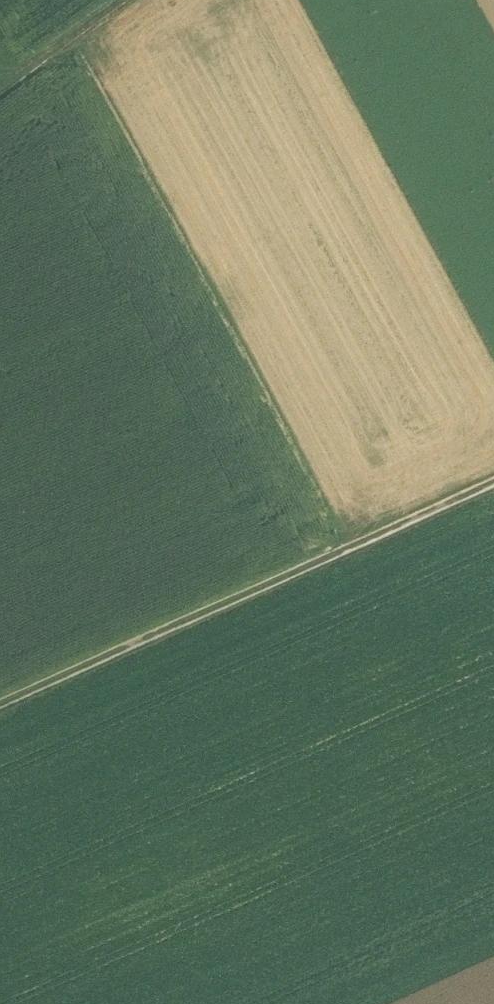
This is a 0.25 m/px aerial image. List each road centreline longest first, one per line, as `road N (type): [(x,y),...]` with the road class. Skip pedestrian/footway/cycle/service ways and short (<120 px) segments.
road 1 (track): [(0,708),(493,492)]
road 2 (track): [(0,98),(133,0)]

